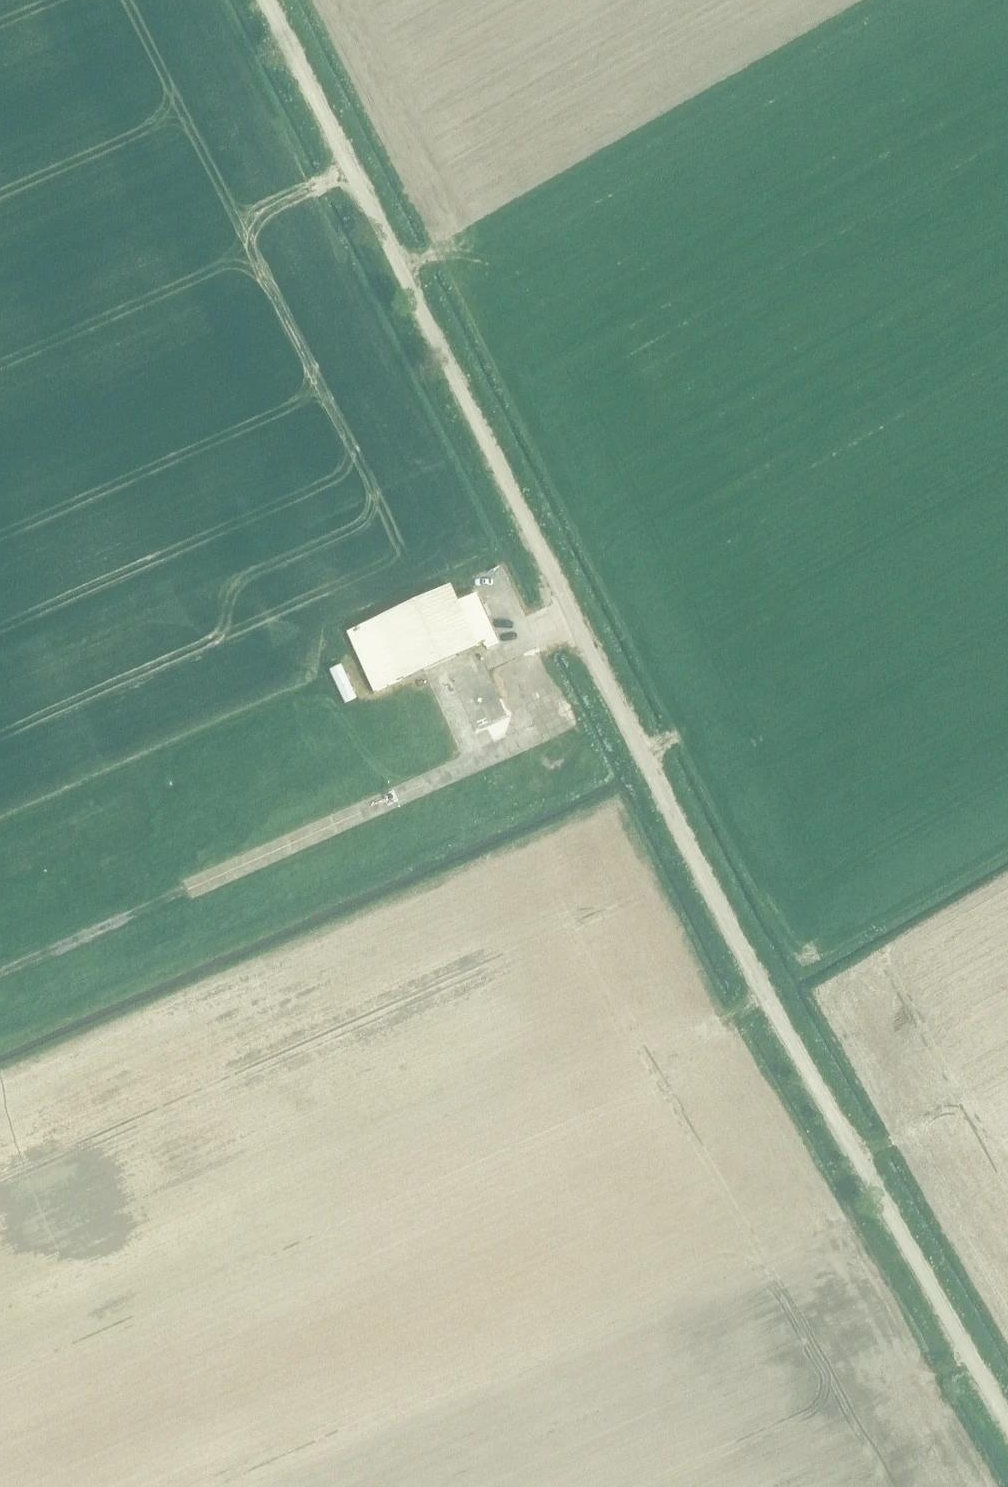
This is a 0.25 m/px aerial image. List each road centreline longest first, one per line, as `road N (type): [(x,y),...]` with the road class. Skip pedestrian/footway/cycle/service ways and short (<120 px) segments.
road 1 (unclassified): [(1007,1422),(725,923),(265,0)]

